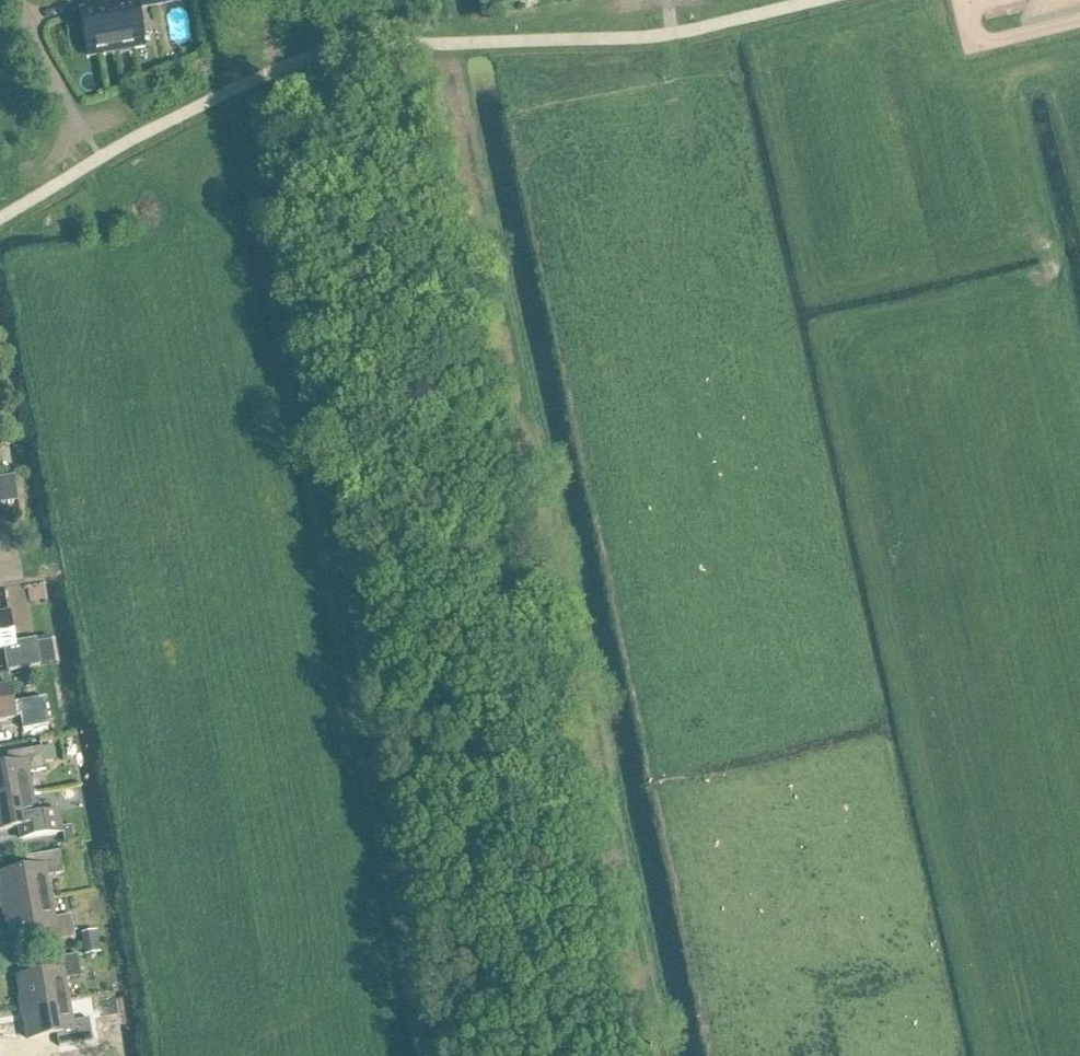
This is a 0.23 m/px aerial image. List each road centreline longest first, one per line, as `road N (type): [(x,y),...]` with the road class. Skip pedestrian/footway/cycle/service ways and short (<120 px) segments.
road 1 (residential): [(13,0),(87,139)]
road 2 (residential): [(1079,20),(989,43),(971,34),(963,0)]

